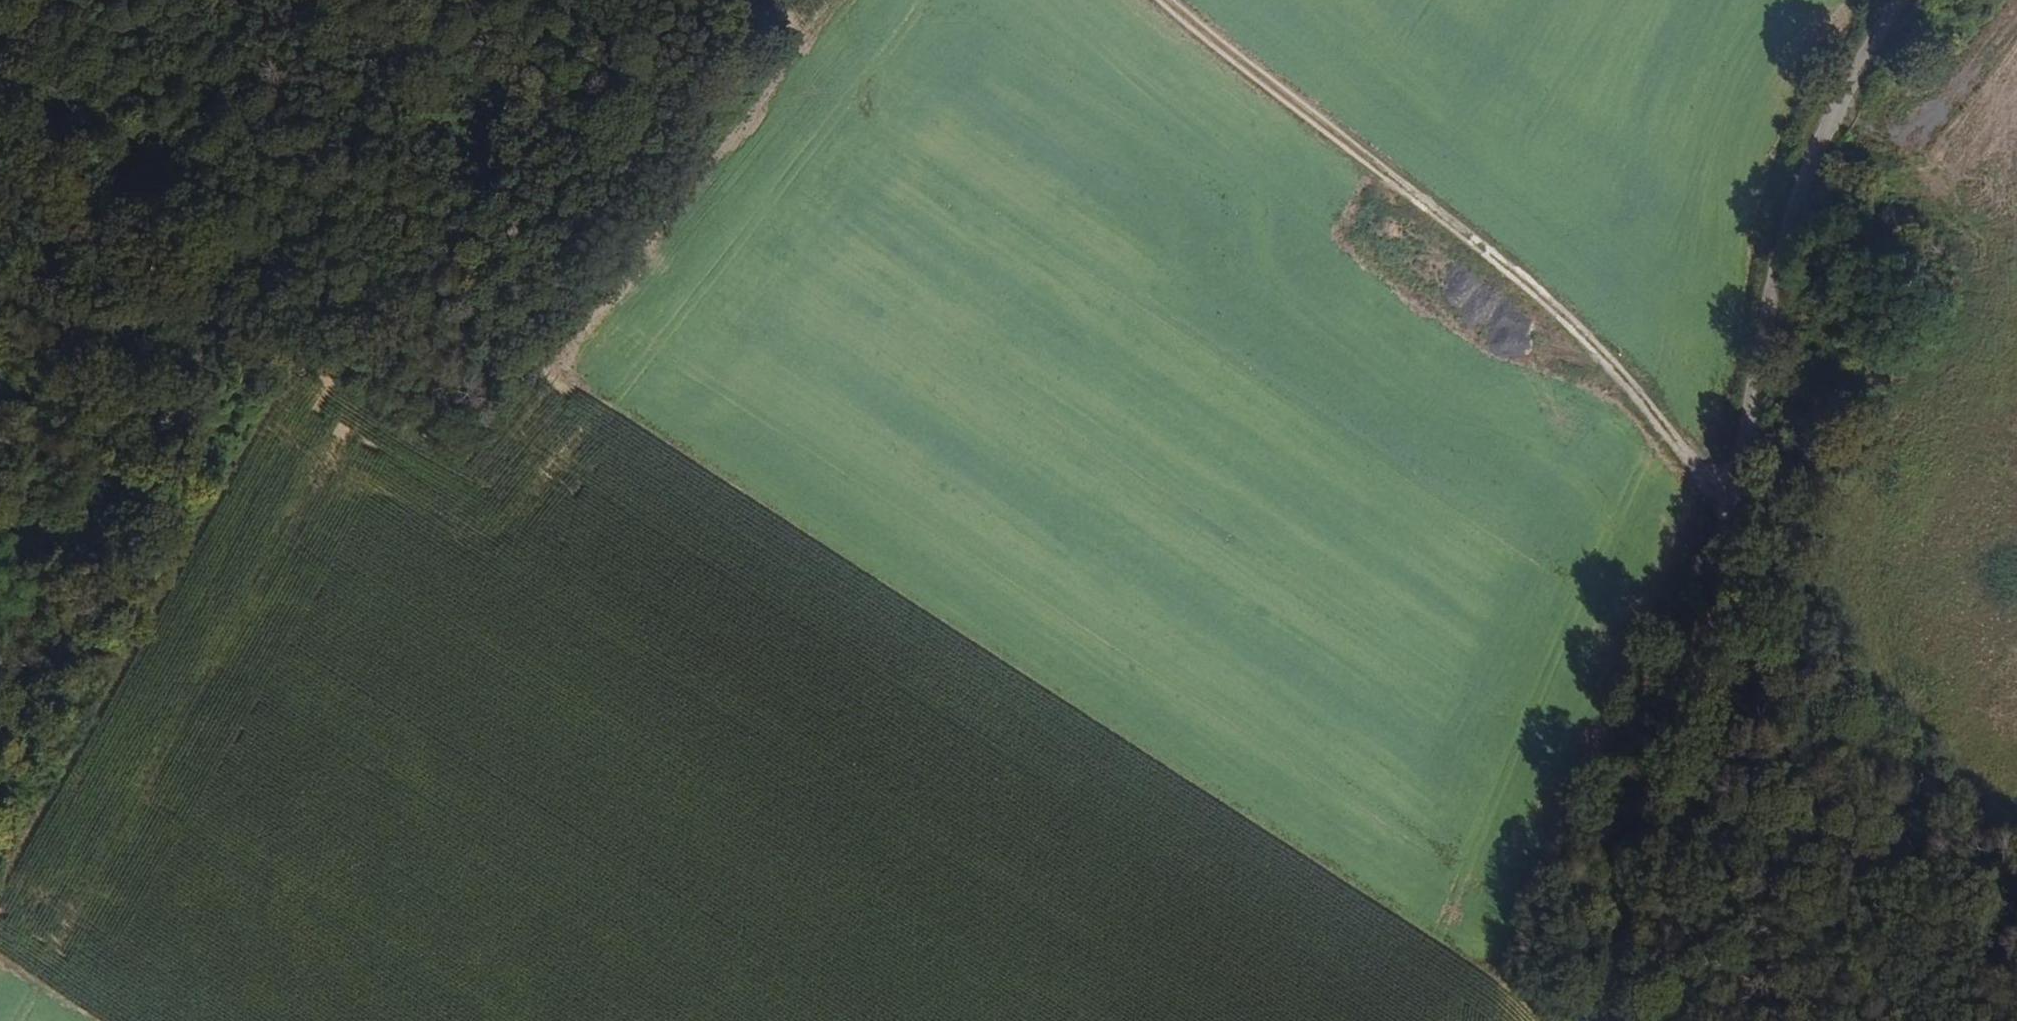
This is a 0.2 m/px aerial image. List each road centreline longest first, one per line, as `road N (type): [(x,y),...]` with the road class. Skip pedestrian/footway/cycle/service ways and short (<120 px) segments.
road 1 (unclassified): [(1601,1020),(1673,784),(1732,525),(1756,364),(1812,167),(1850,80),(1899,0)]
road 2 (track): [(1732,525),(1582,334),(1157,0)]

